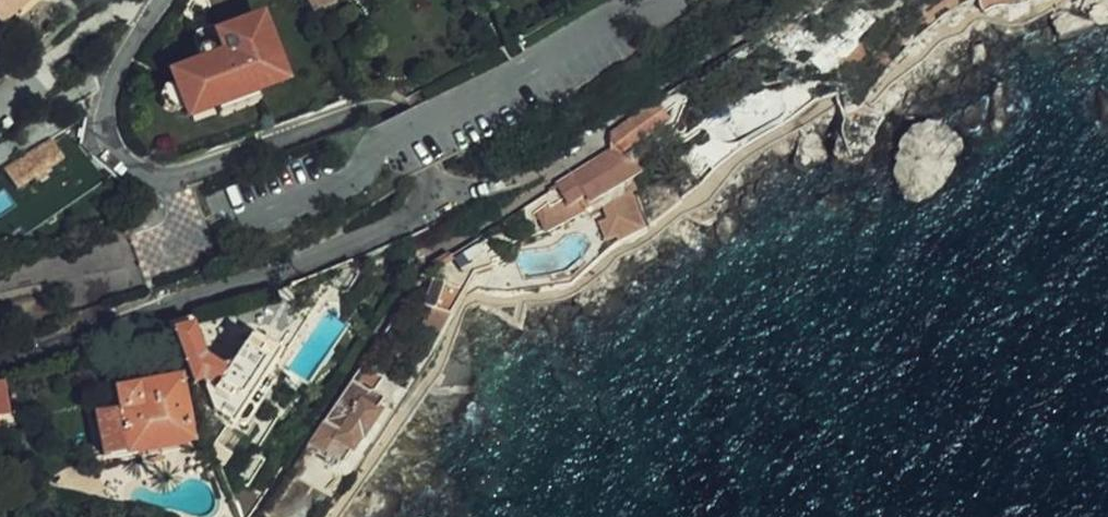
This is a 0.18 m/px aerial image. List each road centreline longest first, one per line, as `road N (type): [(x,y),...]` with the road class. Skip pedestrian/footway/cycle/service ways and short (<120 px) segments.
road 1 (residential): [(157,0),(127,43),(108,93),(108,148),(125,168),(169,177),(366,107),(395,110),(433,178),(427,203),(332,252),(0,359)]

